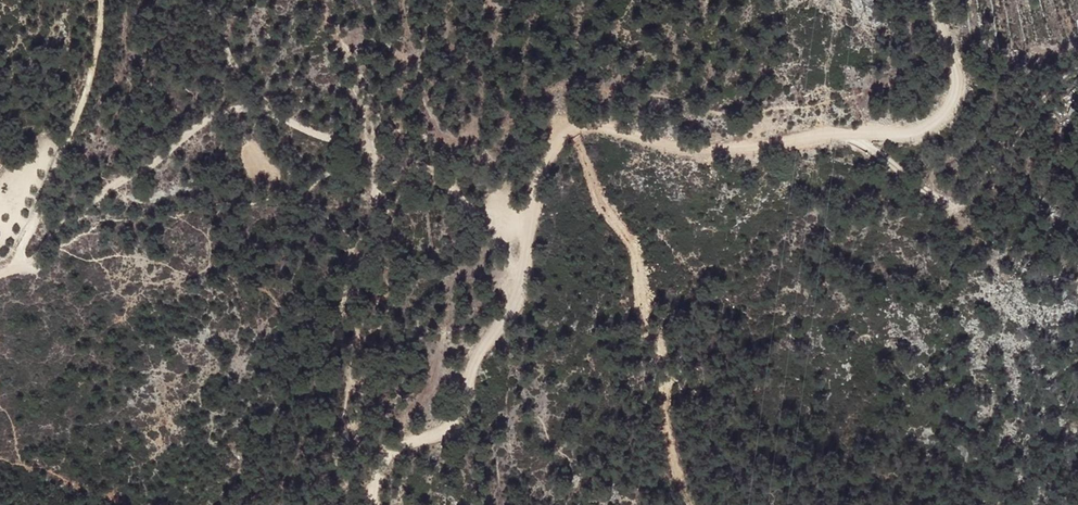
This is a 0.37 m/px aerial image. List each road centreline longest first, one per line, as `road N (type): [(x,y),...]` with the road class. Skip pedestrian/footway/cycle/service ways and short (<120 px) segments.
road 1 (track): [(375,504),(383,460),(456,421),(525,267),(536,188),(555,144),(589,128),(698,151),(910,135),(944,113),(956,94),(934,0)]
road 2 (track): [(202,0),(244,105),(449,175),(510,308)]
road 3 (residential): [(845,135),(952,203),(983,207),(1037,183),(1077,109)]
road 4 (track): [(0,276),(18,260),(82,102),(100,45),(98,0)]
road 5 (track): [(244,105),(196,127),(109,189),(33,264),(7,272)]

